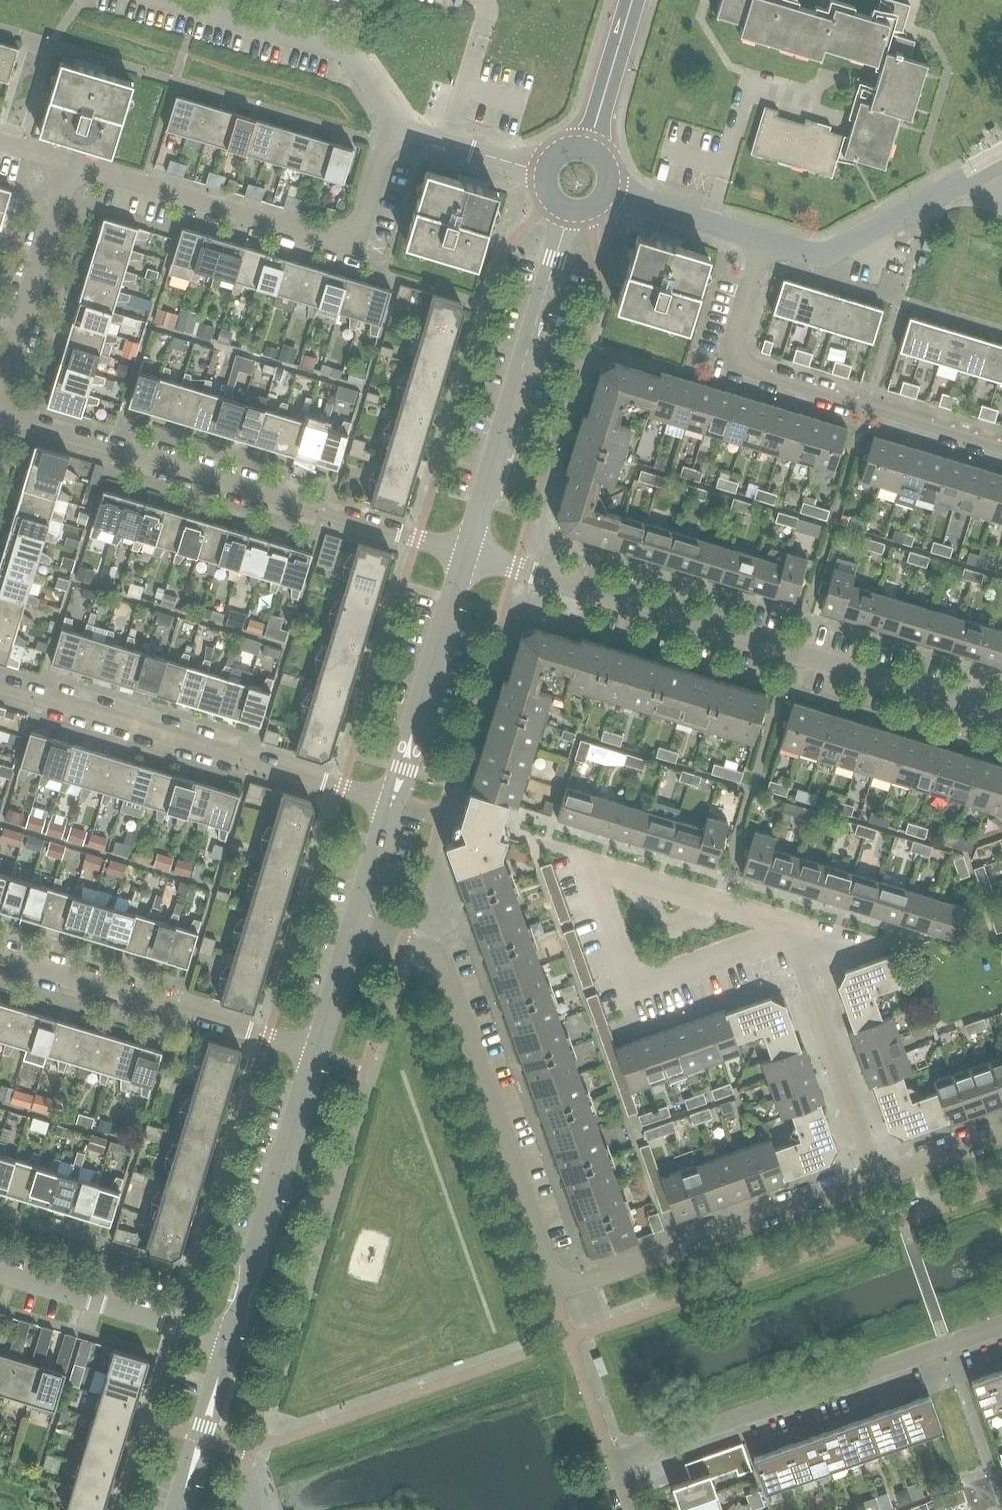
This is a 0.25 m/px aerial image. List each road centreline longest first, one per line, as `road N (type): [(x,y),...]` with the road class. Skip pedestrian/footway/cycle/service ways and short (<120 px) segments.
road 1 (residential): [(873,1174),(557,1288),(443,971),(403,943),(351,927)]
road 2 (residential): [(1001,717),(467,554)]
road 3 (residential): [(467,554),(0,411)]
road 4 (residential): [(632,1509),(616,1469),(628,1457),(1001,1329)]
road 5 (residential): [(401,134),(375,224),(357,246),(342,249),(73,163)]
road 6 (residential): [(391,803),(0,687)]
road 7 (residential): [(1001,446),(738,361),(735,347),(767,245)]
road 8 (tertiary): [(467,554),(569,210)]
road 9 (residential): [(789,930),(587,862),(630,984)]
road 10 (residential): [(314,1051),(0,959)]
road 11 (tertiary): [(229,1343),(314,1051)]
road 12 (residential): [(401,134),(343,49),(178,0)]
road 13 (tertiary): [(391,803),(467,554)]
road 14 (residential): [(873,1174),(789,930)]
road 15 (residential): [(0,403),(73,163)]
road 16 (residential): [(229,1343),(0,1274)]
road 17 (residential): [(964,185),(831,259),(767,245)]
road 18 (tertiary): [(181,1509),(229,1343)]
road 19 (residential): [(767,245),(608,190)]
road 20 (residential): [(630,984),(789,930)]
road 21 (tertiary): [(587,148),(632,0)]
road 22 (residential): [(546,173),(401,134)]
road 23 (residential): [(1001,1128),(873,1174)]
road 24 (tertiary): [(351,927),(391,803)]
road 25 (tertiary): [(314,1051),(351,927)]

